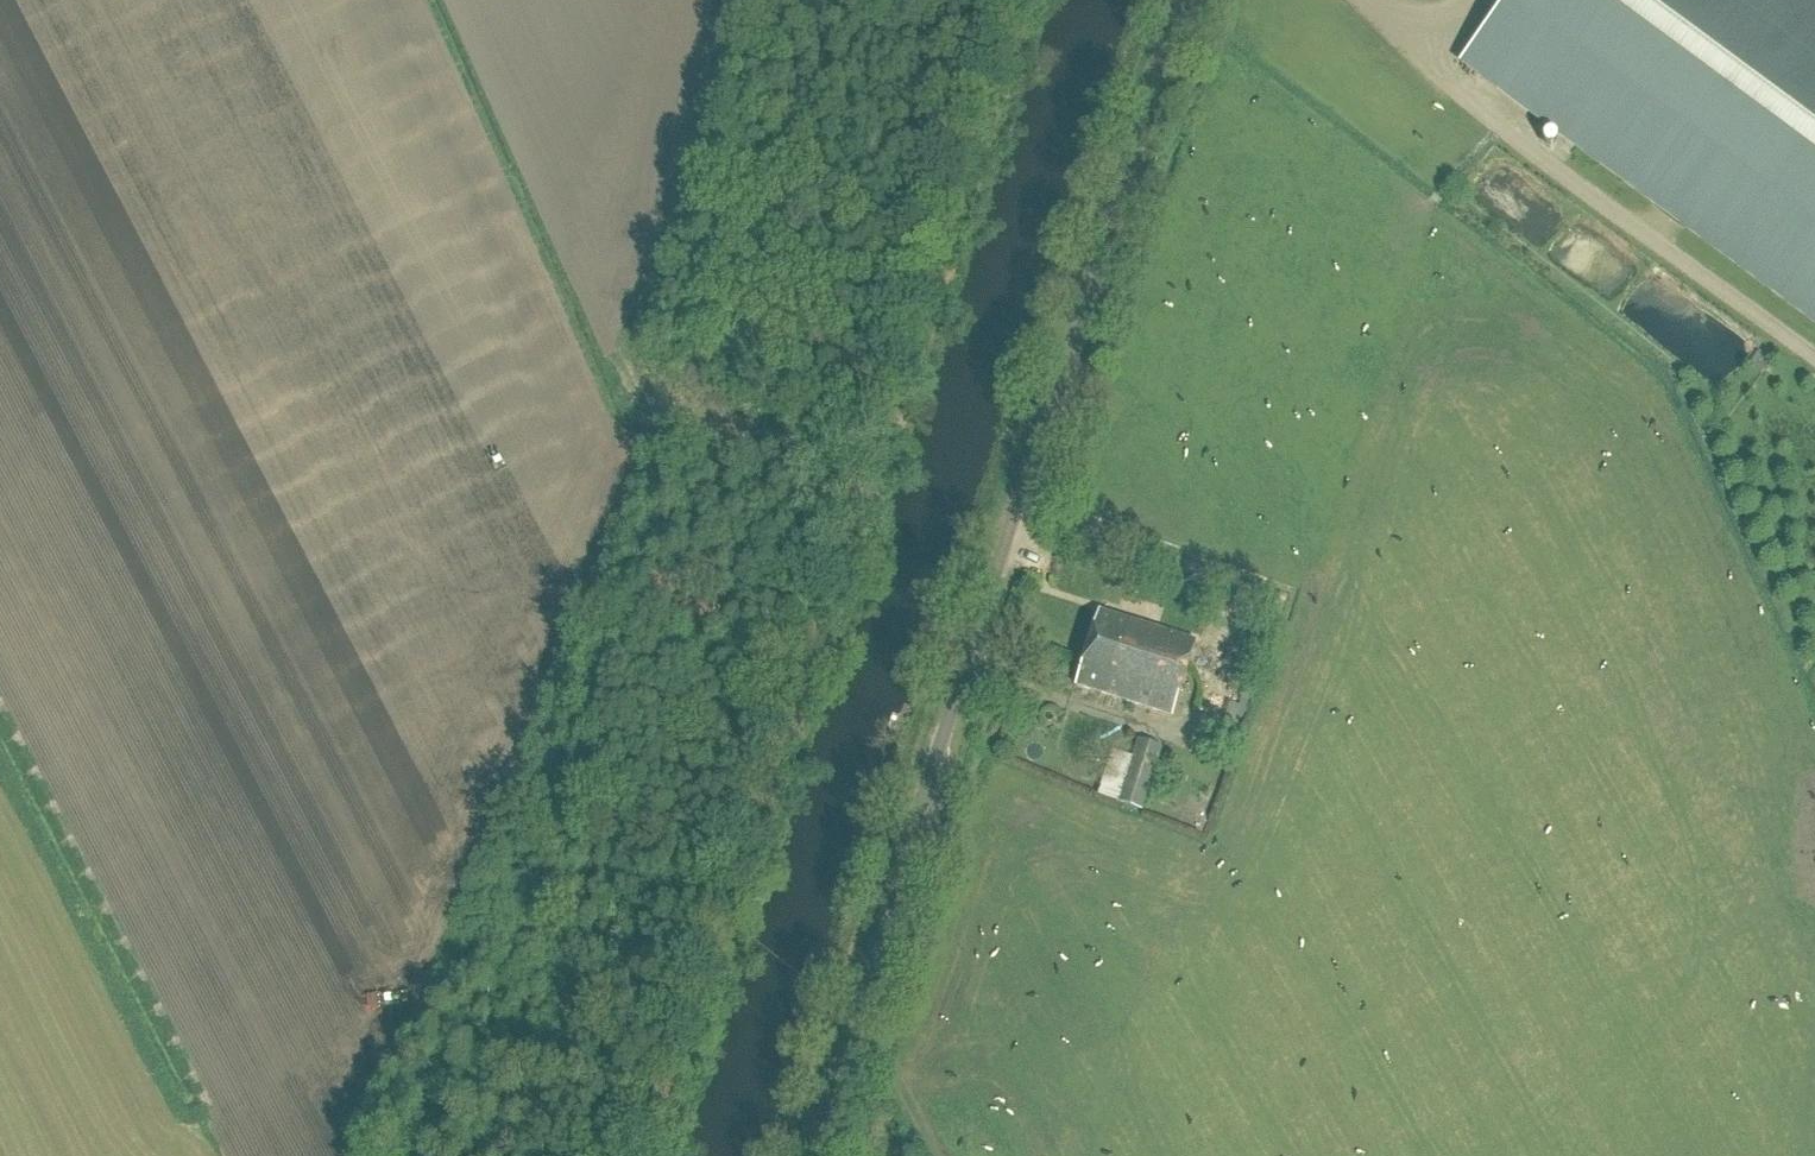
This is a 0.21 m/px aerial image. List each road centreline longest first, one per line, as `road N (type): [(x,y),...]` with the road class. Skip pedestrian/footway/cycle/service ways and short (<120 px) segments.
road 1 (unclassified): [(812,1155),(1181,0)]

